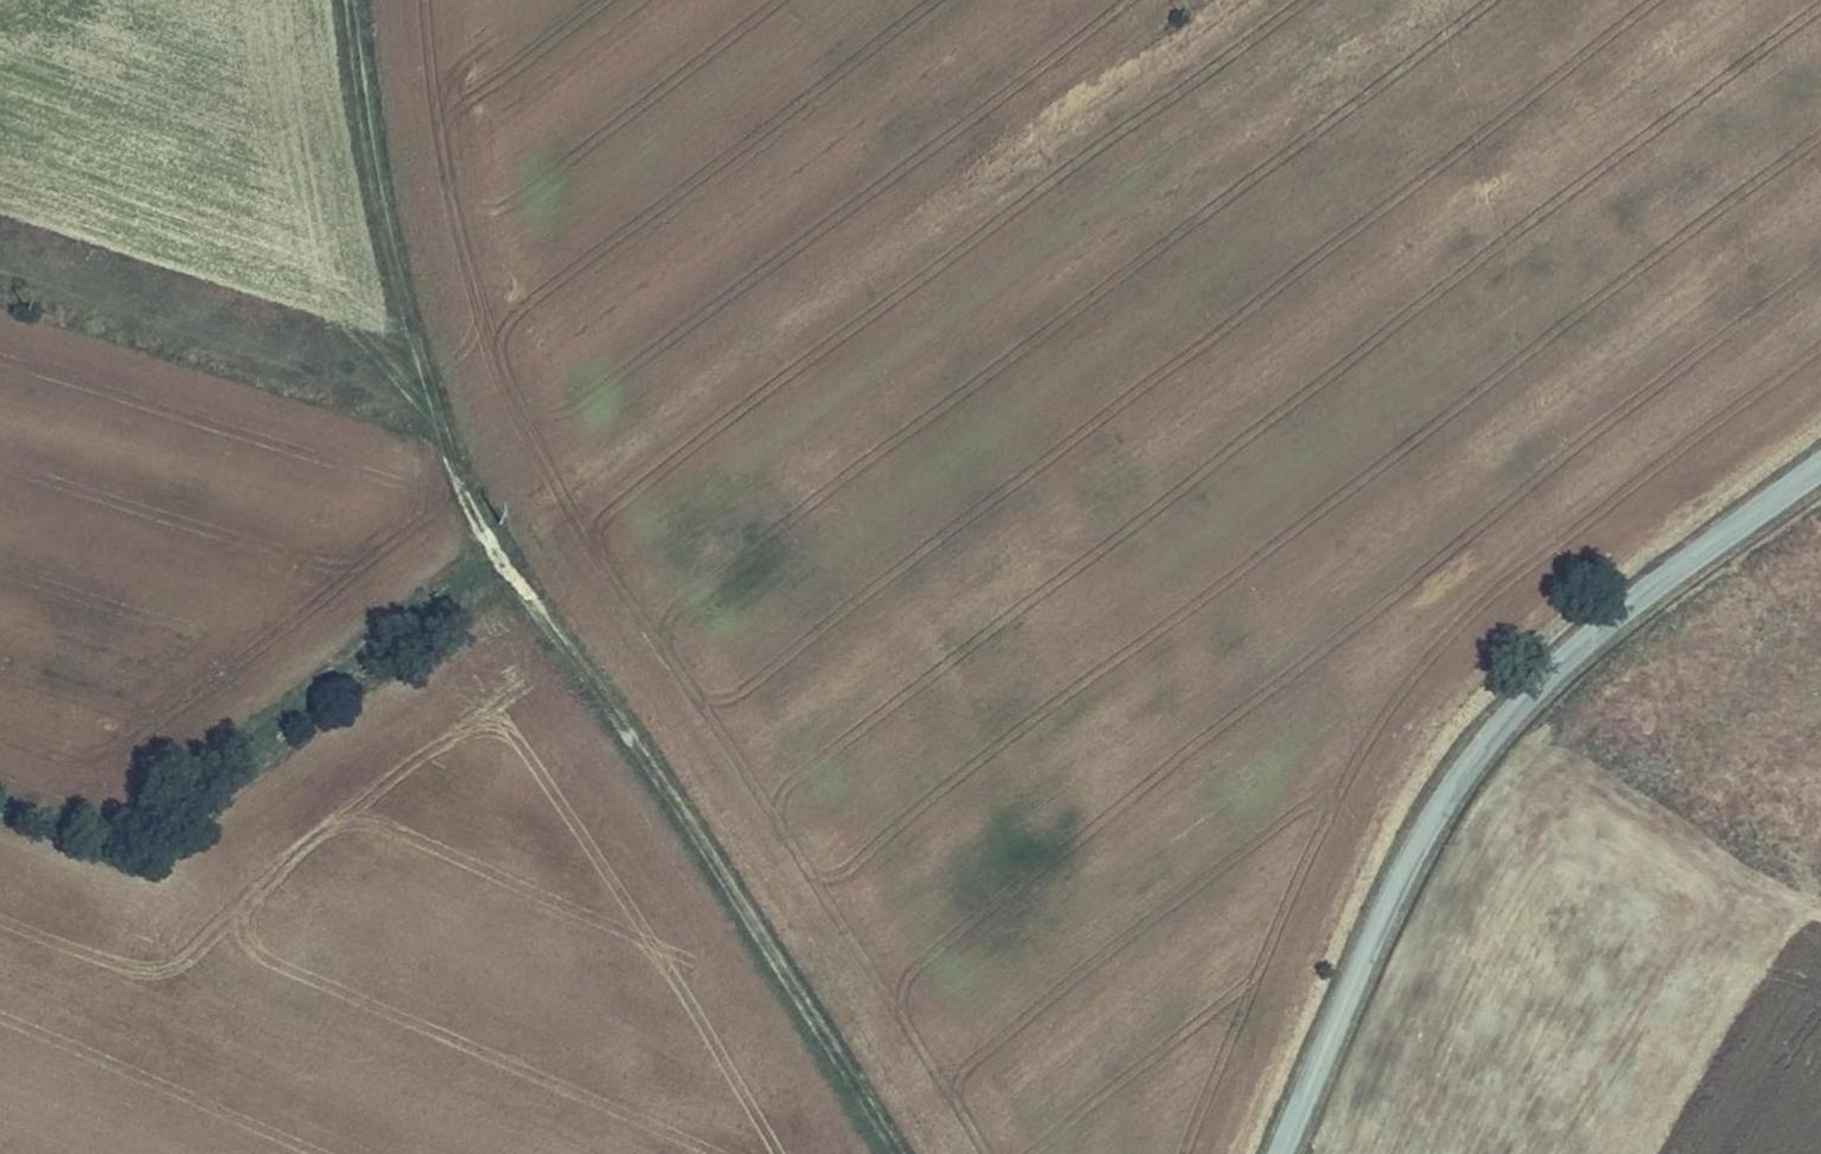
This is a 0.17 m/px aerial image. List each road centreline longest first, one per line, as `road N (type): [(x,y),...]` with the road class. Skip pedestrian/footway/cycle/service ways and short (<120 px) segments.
road 1 (track): [(892,1153),(747,917),(556,623),(493,548),(467,495),(384,233),(354,0)]
road 2 (unclassified): [(1820,467),(1585,642),(1493,734),(1381,924),(1286,1153)]

